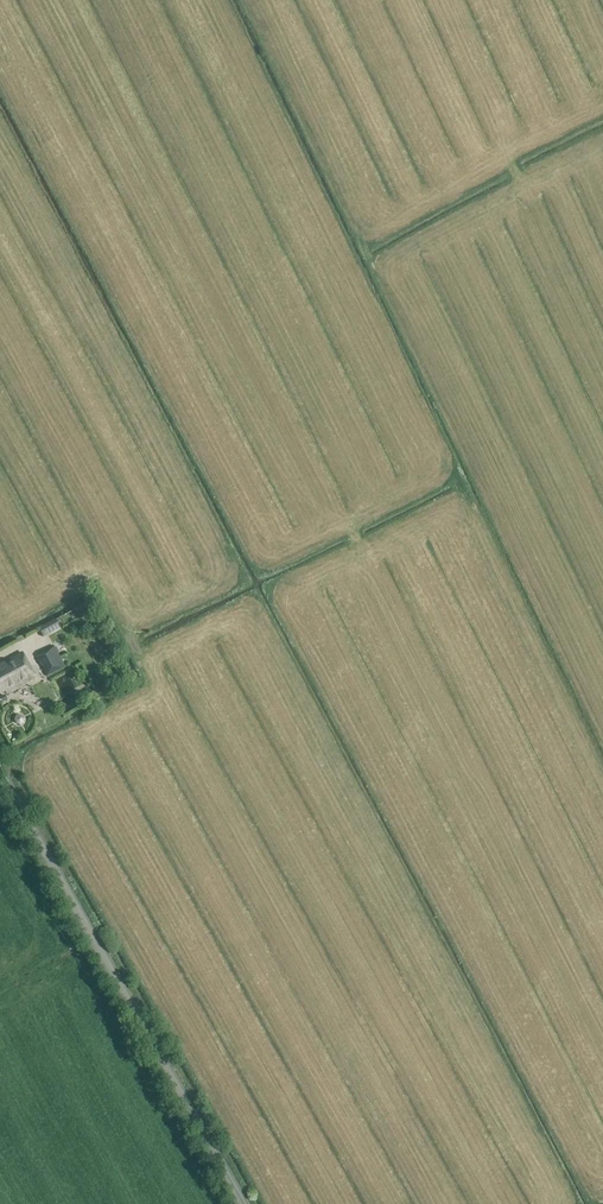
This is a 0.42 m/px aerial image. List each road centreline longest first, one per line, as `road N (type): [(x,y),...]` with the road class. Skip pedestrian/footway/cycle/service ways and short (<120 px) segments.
road 1 (secondary): [(241,1203),(0,773)]

